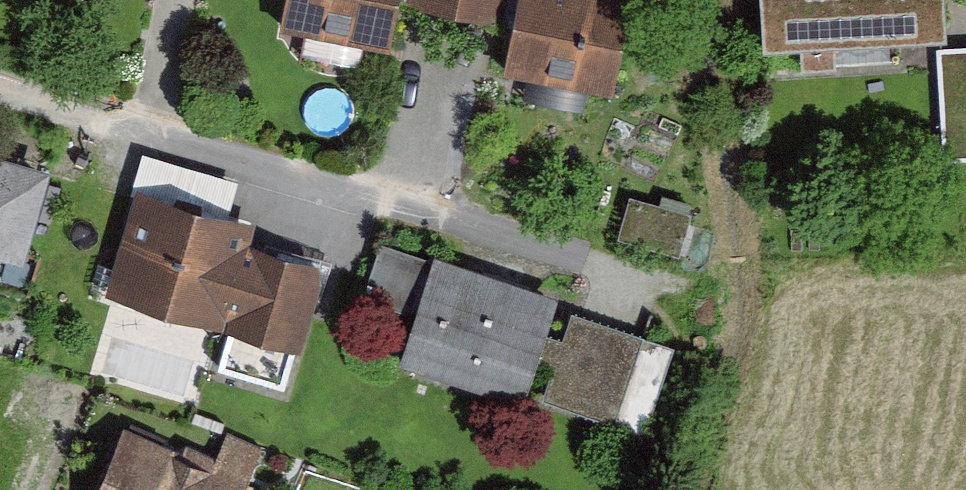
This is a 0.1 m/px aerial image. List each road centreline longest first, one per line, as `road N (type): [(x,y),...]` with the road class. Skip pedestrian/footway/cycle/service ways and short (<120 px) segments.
road 1 (residential): [(668,285),(0,81)]

